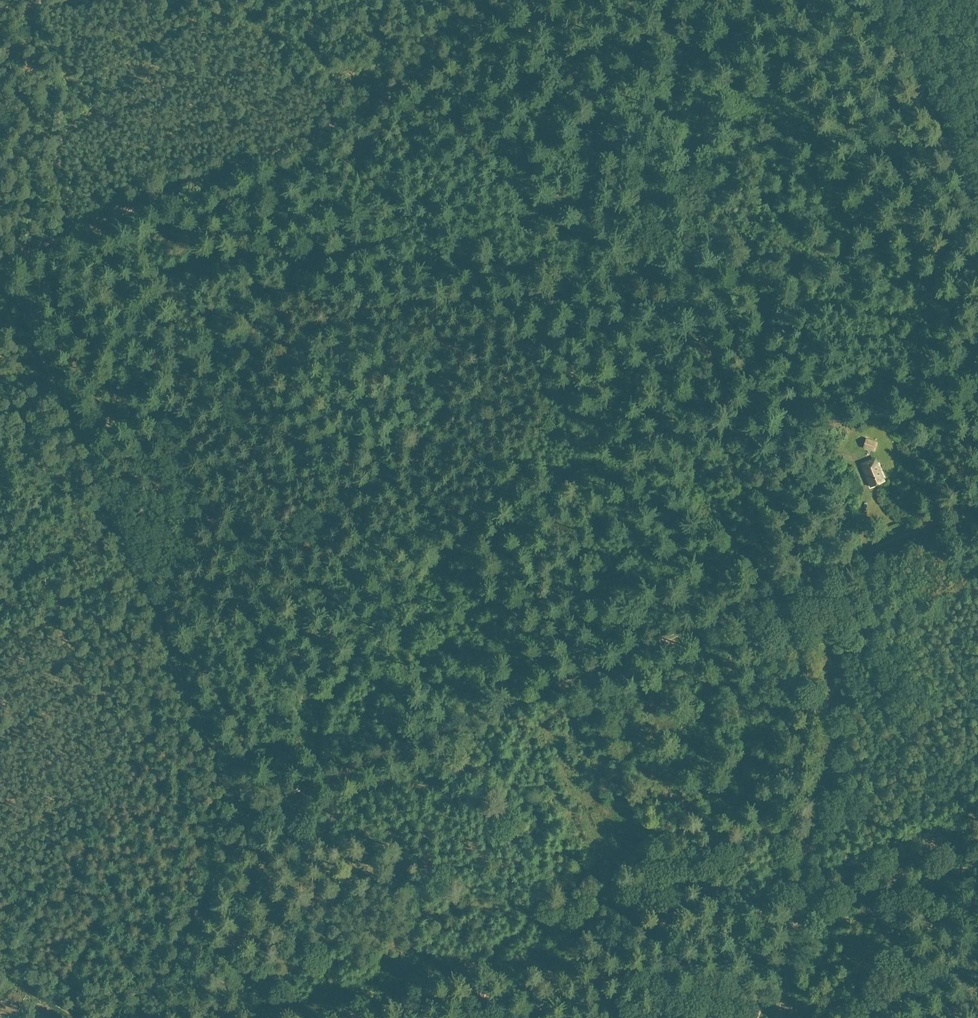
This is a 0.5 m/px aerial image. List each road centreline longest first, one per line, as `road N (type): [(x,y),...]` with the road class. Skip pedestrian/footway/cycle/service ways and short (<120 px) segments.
road 1 (track): [(812,577),(537,0)]
road 2 (track): [(812,577),(246,821)]
road 3 (track): [(4,274),(246,821)]
road 4 (track): [(21,259),(94,220),(387,108),(532,0)]
road 5 (track): [(784,1003),(829,743),(825,629),(812,577)]
road 6 (unclassified): [(977,203),(883,0)]
road 7 (track): [(246,821),(144,1017)]
road 8 (track): [(788,1005),(871,995),(977,952)]
road 9 (track): [(554,67),(721,0)]
road 10 (track): [(977,508),(812,577)]
road 11 (track): [(634,1017),(701,984),(784,1003)]

